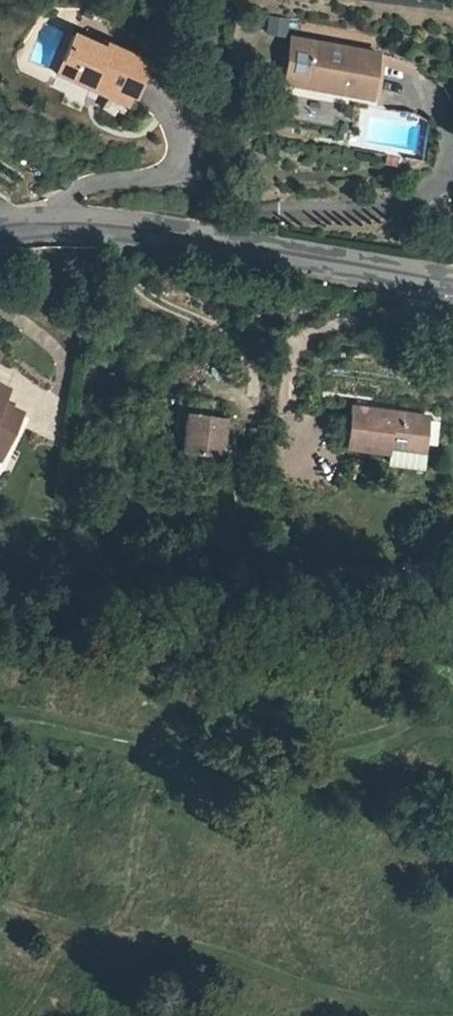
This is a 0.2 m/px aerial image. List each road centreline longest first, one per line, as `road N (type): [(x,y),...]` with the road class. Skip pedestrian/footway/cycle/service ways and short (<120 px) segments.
road 1 (residential): [(0,232),(129,234),(452,284)]

